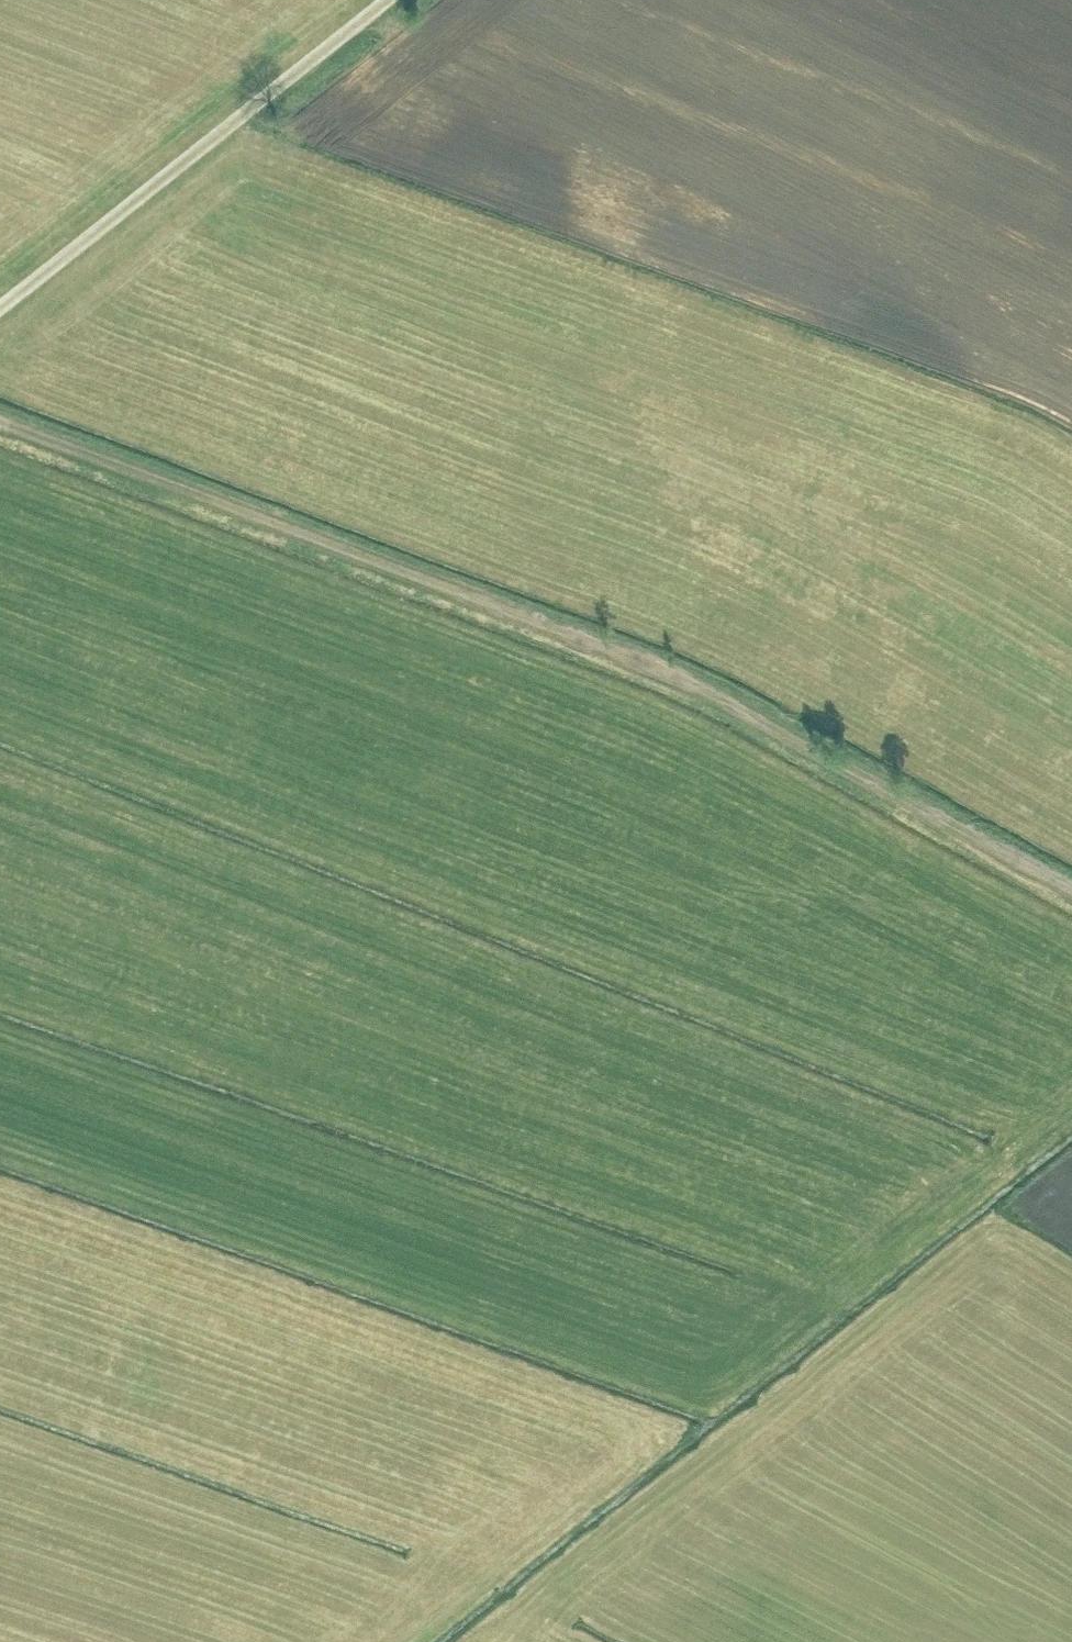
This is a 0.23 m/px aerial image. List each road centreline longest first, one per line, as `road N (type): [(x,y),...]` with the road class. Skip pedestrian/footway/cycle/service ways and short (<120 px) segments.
road 1 (track): [(1071,889),(687,678),(0,420)]
road 2 (track): [(0,302),(383,0)]

